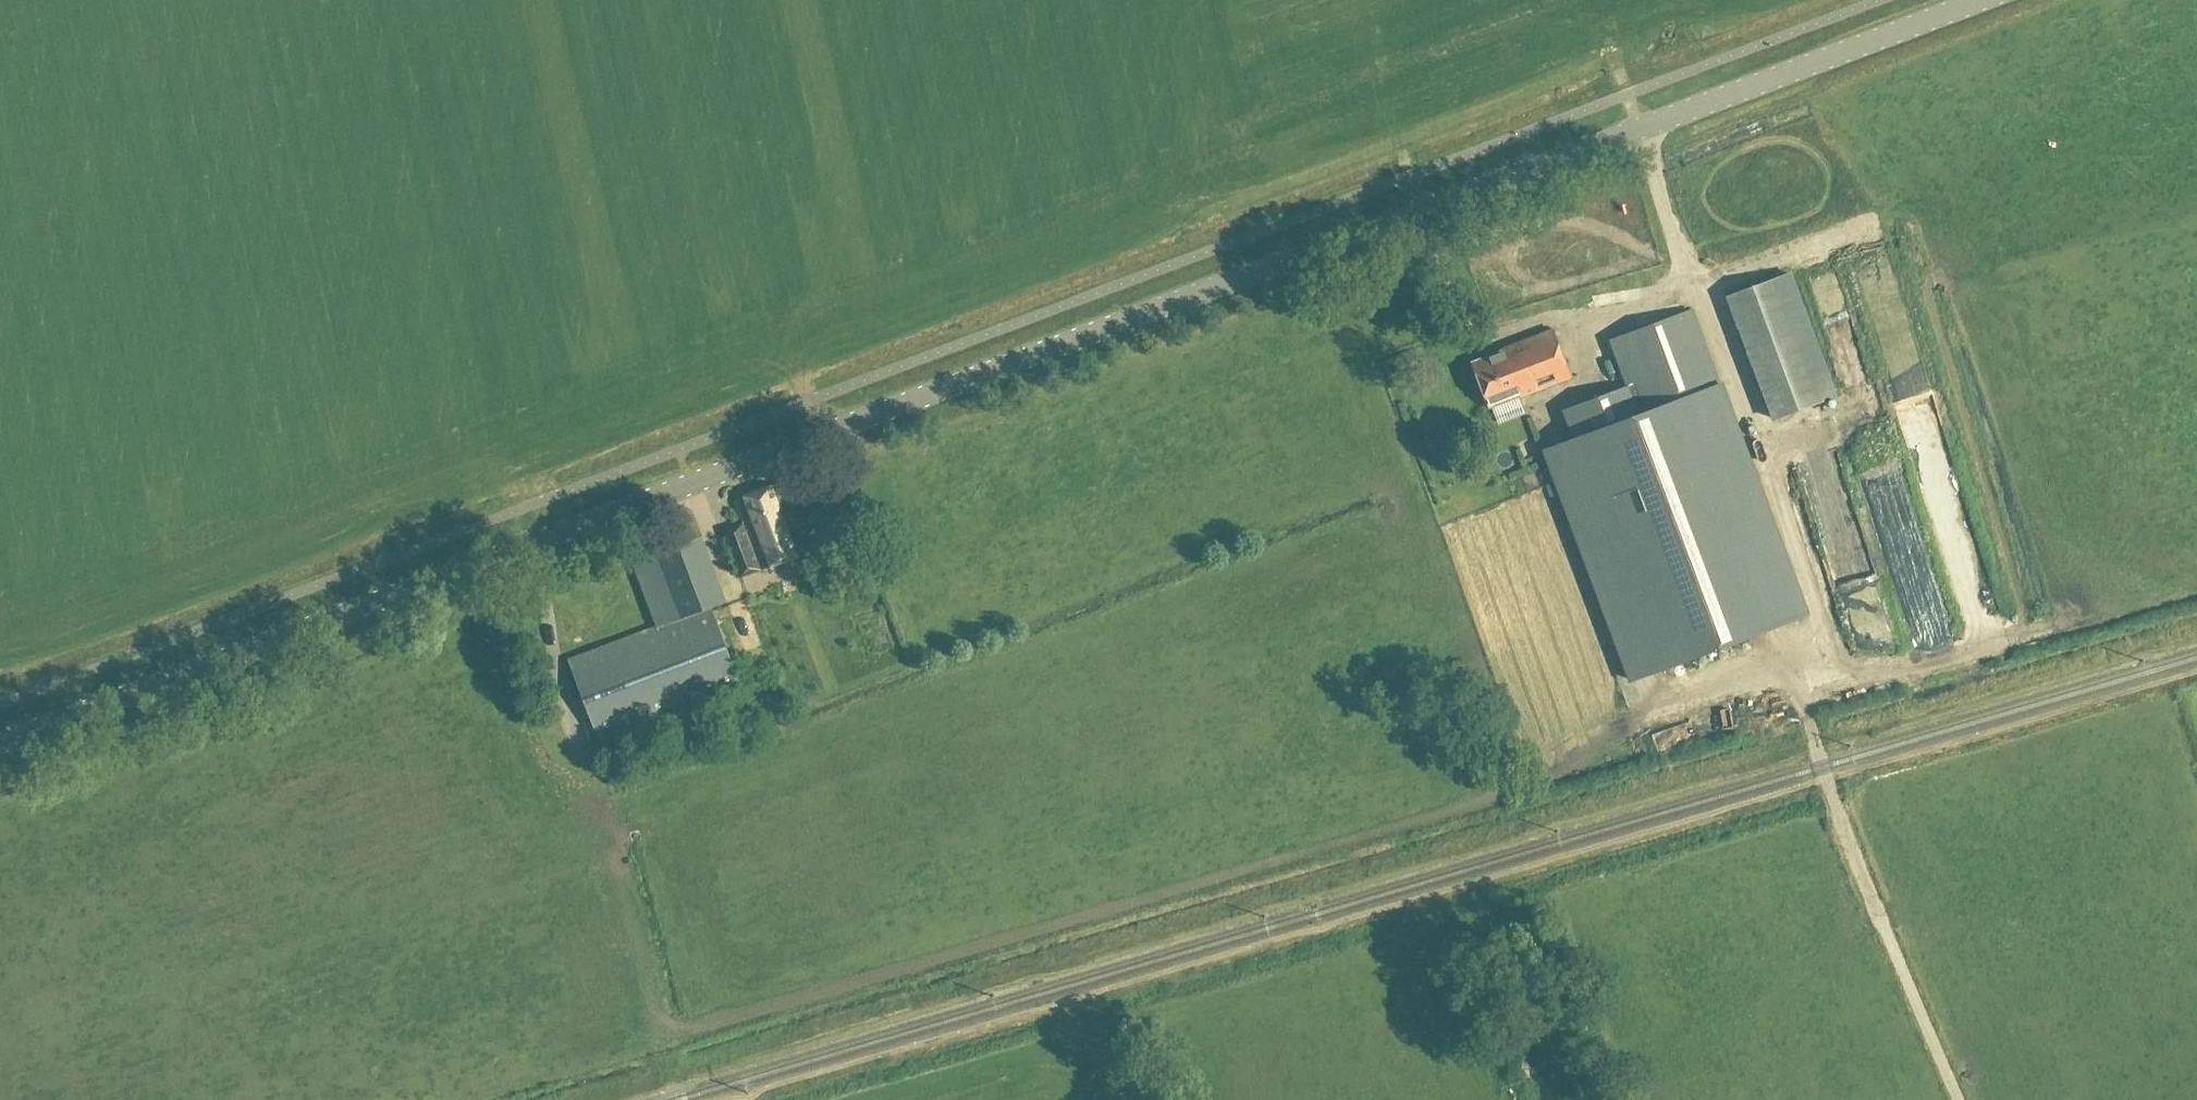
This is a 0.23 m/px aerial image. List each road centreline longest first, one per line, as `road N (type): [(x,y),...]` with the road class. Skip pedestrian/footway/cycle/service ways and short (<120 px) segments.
road 1 (tertiary): [(0,741),(1977,0)]
road 2 (track): [(1795,665),(1594,727),(1647,899),(1850,841),(1959,1099)]

